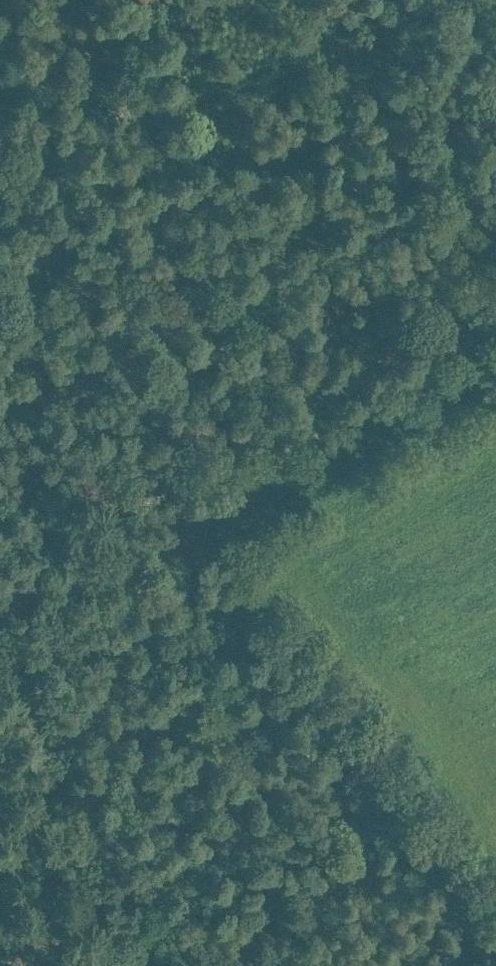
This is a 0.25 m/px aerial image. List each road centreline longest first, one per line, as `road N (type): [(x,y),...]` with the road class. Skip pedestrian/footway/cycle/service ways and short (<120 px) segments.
road 1 (track): [(0,590),(495,334)]
road 2 (track): [(181,965),(0,613)]

